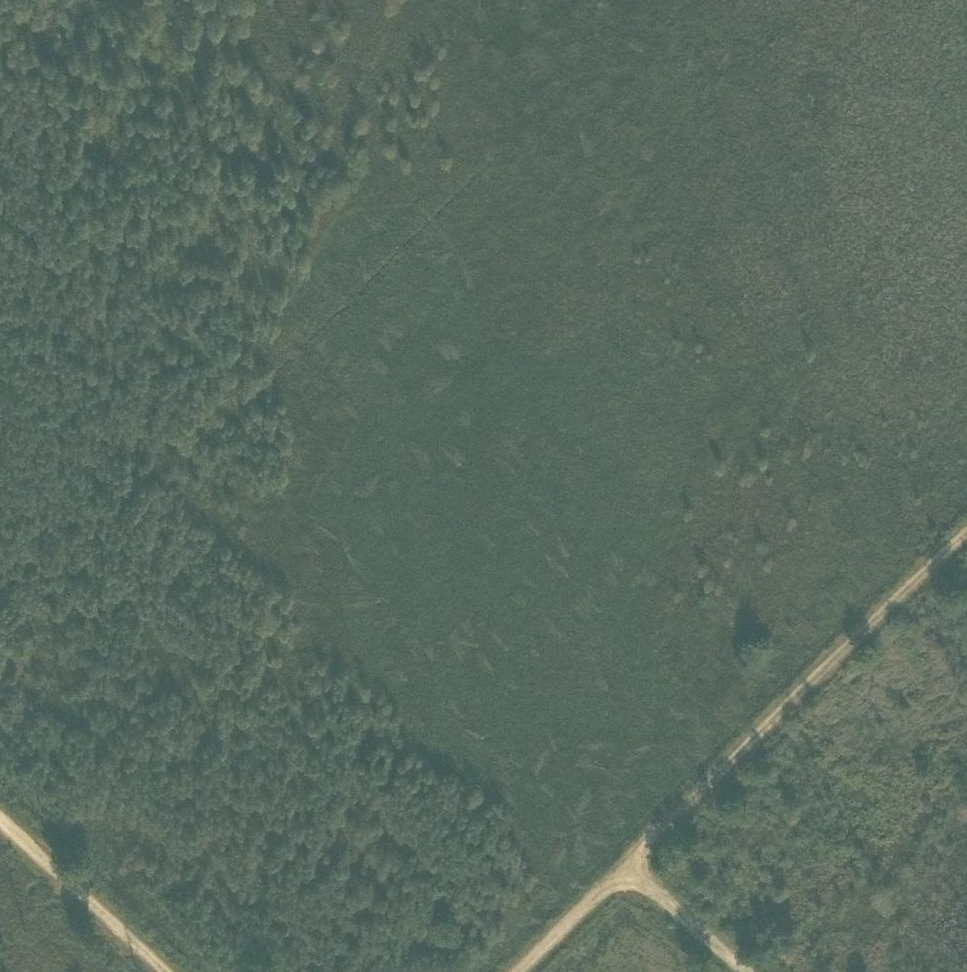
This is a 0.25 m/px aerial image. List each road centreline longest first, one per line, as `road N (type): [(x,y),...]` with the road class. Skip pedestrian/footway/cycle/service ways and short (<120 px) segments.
road 1 (track): [(619,867),(966,531)]
road 2 (track): [(0,813),(164,971)]
road 3 (track): [(747,971),(619,867)]
road 4 (track): [(516,971),(619,867)]

